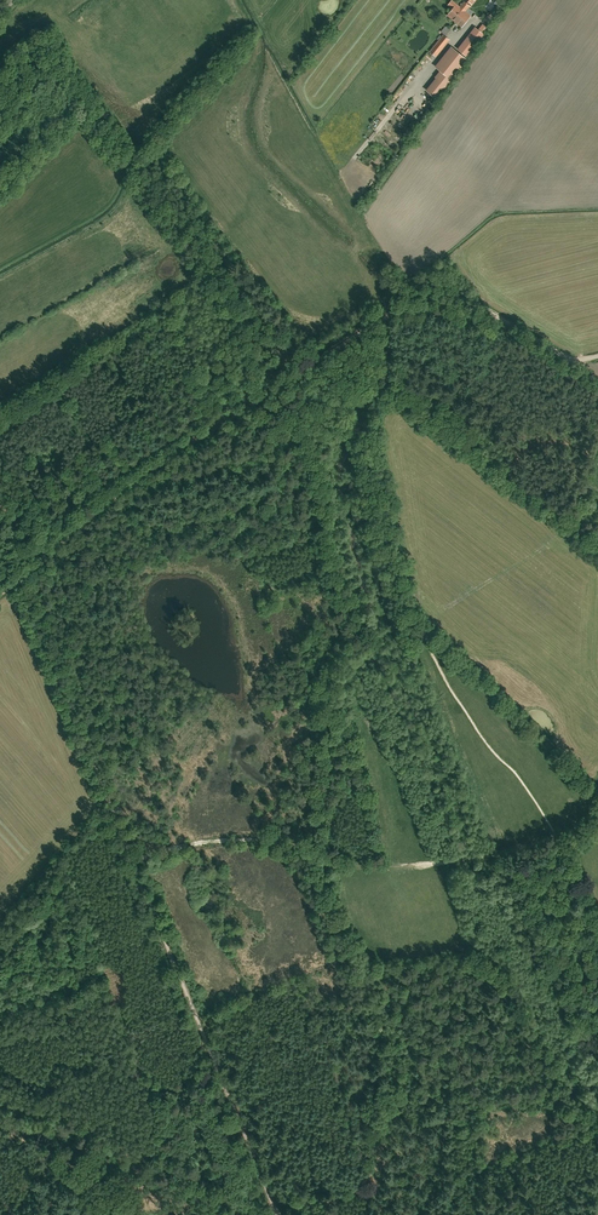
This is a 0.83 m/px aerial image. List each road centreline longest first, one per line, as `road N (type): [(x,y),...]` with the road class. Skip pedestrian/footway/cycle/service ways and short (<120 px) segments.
road 1 (track): [(272,1214),(28,599)]
road 2 (track): [(20,578),(143,473),(298,373)]
road 3 (track): [(388,316),(419,299),(450,297),(558,353)]

